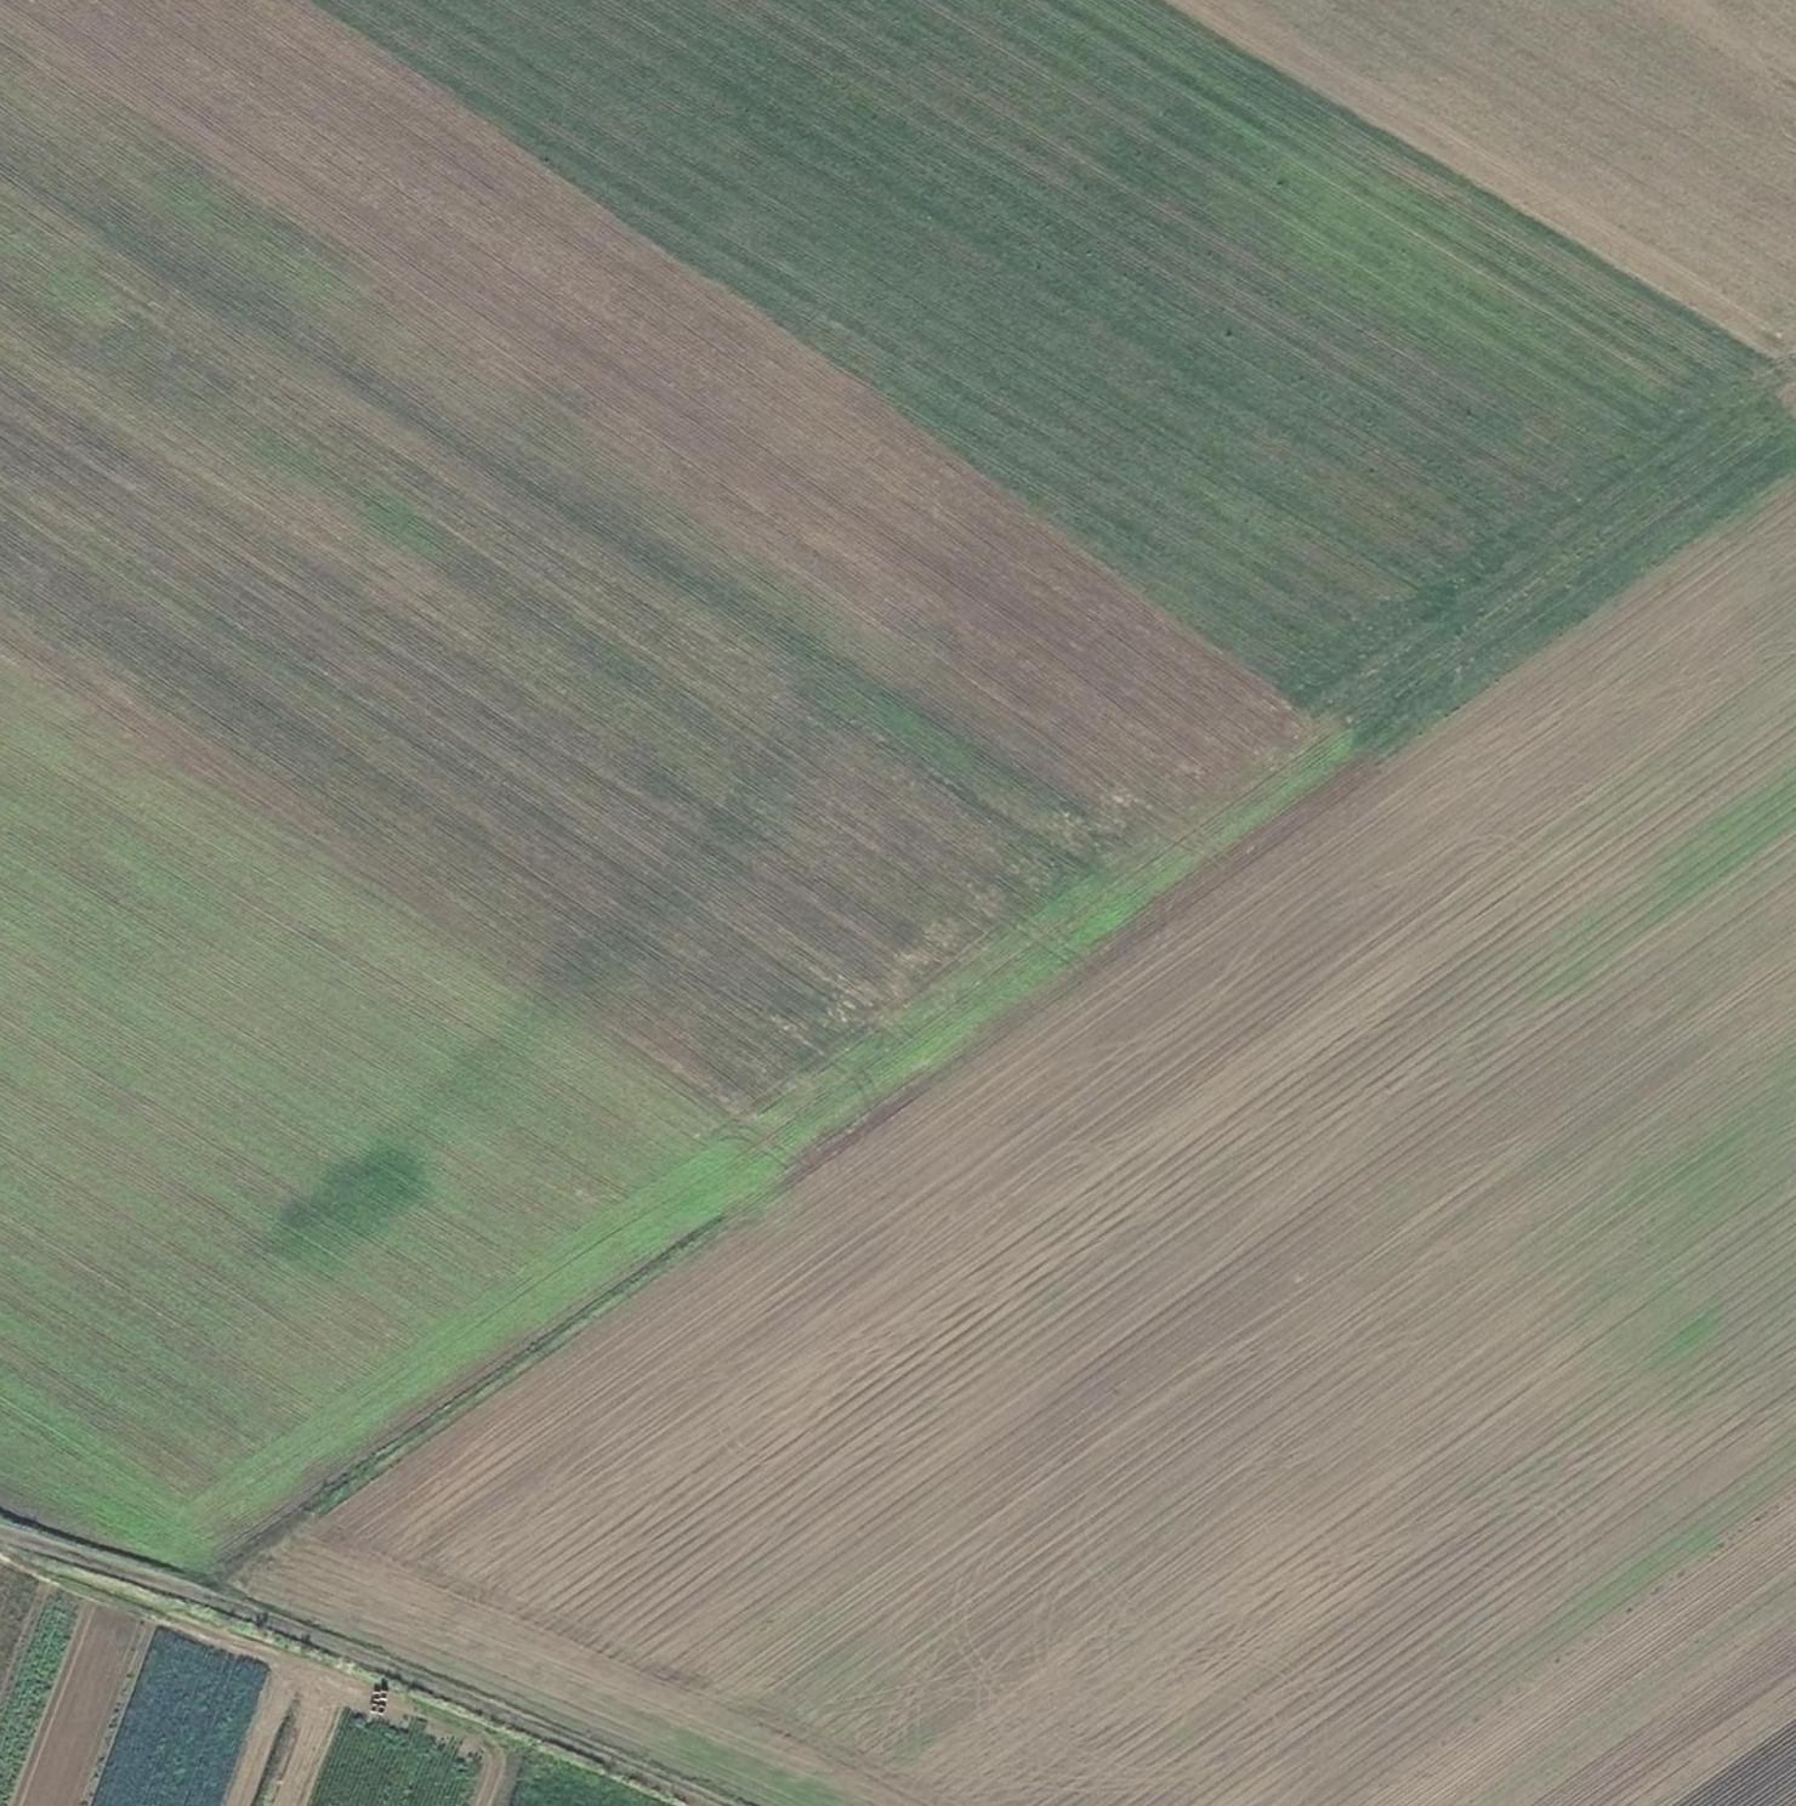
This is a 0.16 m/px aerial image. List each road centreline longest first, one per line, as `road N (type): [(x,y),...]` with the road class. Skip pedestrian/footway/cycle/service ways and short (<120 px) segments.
road 1 (track): [(704,1805),(175,1580),(0,1530)]

